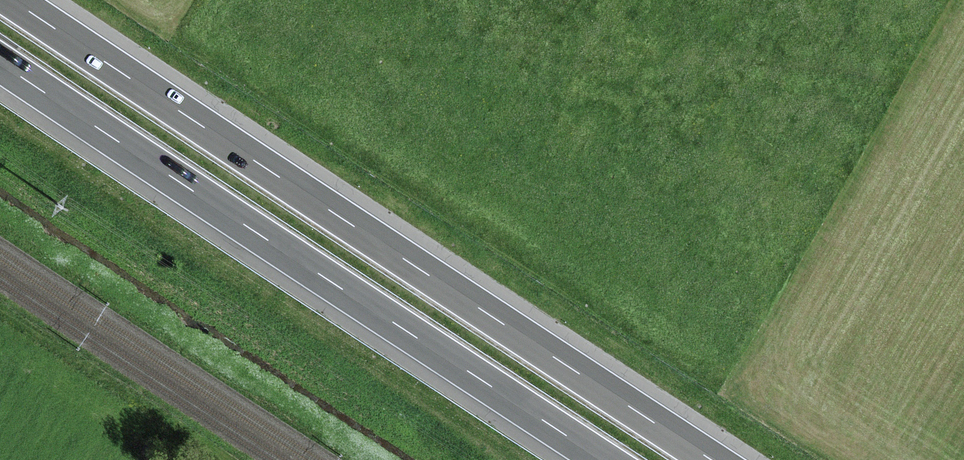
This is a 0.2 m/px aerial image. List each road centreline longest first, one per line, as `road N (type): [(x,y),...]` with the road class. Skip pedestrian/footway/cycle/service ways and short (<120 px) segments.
road 1 (motorway): [(713,459),(10,0)]
road 2 (motorway): [(0,62),(604,459)]

